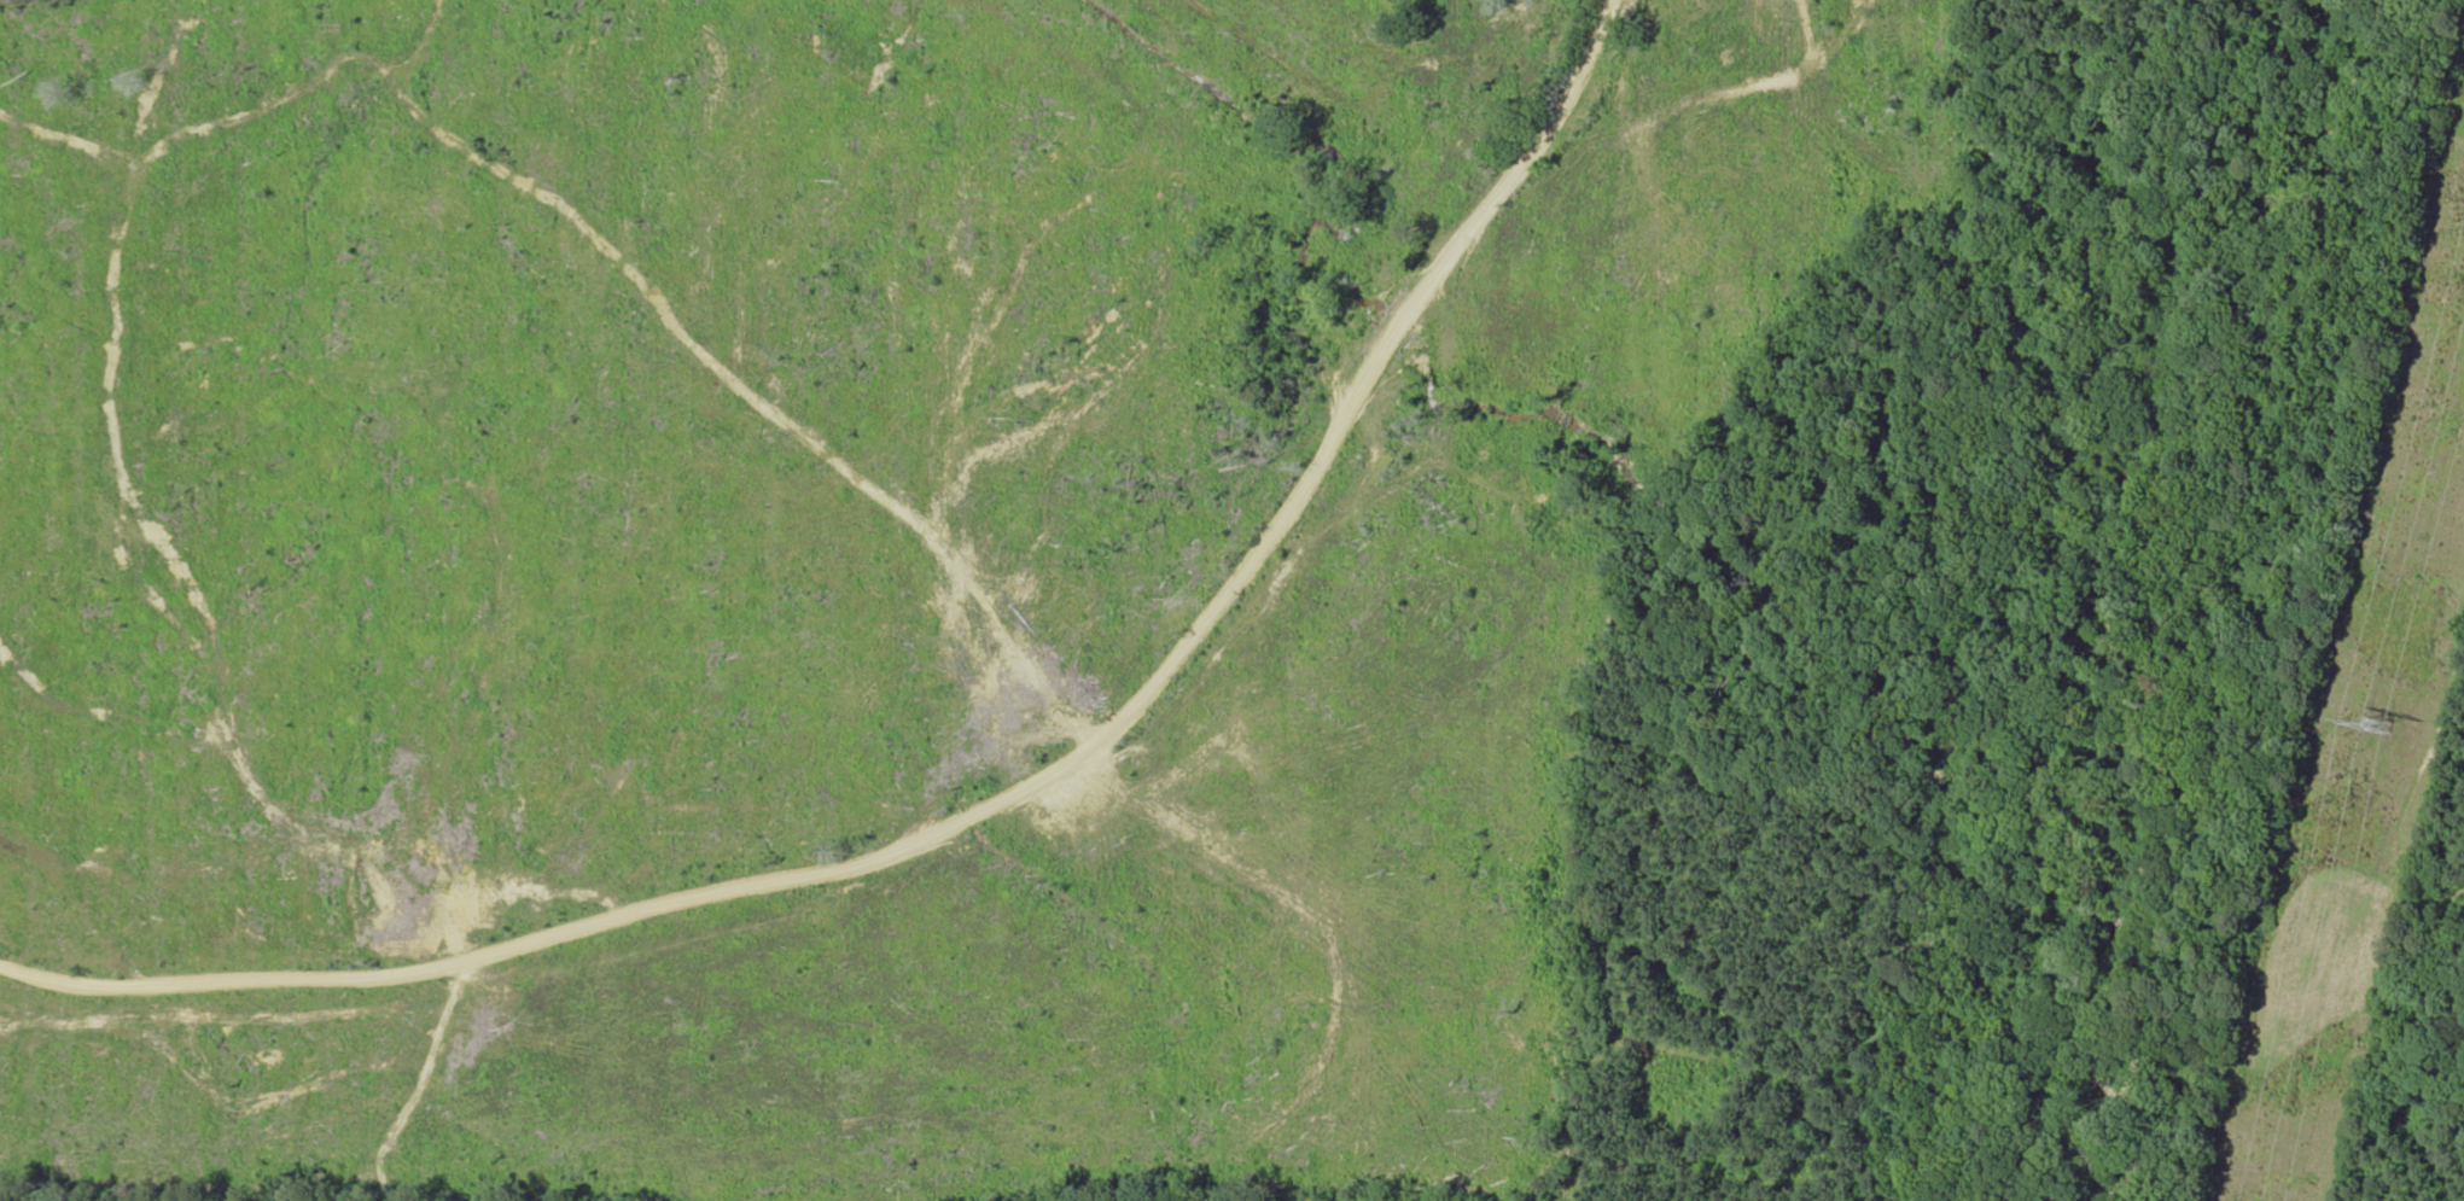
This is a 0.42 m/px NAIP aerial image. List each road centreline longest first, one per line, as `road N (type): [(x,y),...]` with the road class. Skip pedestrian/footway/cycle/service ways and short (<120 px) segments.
road 1 (residential): [(0,981),(152,1005),(453,981),(724,909),(1013,794),(1236,613),(1485,331),(1713,0)]

